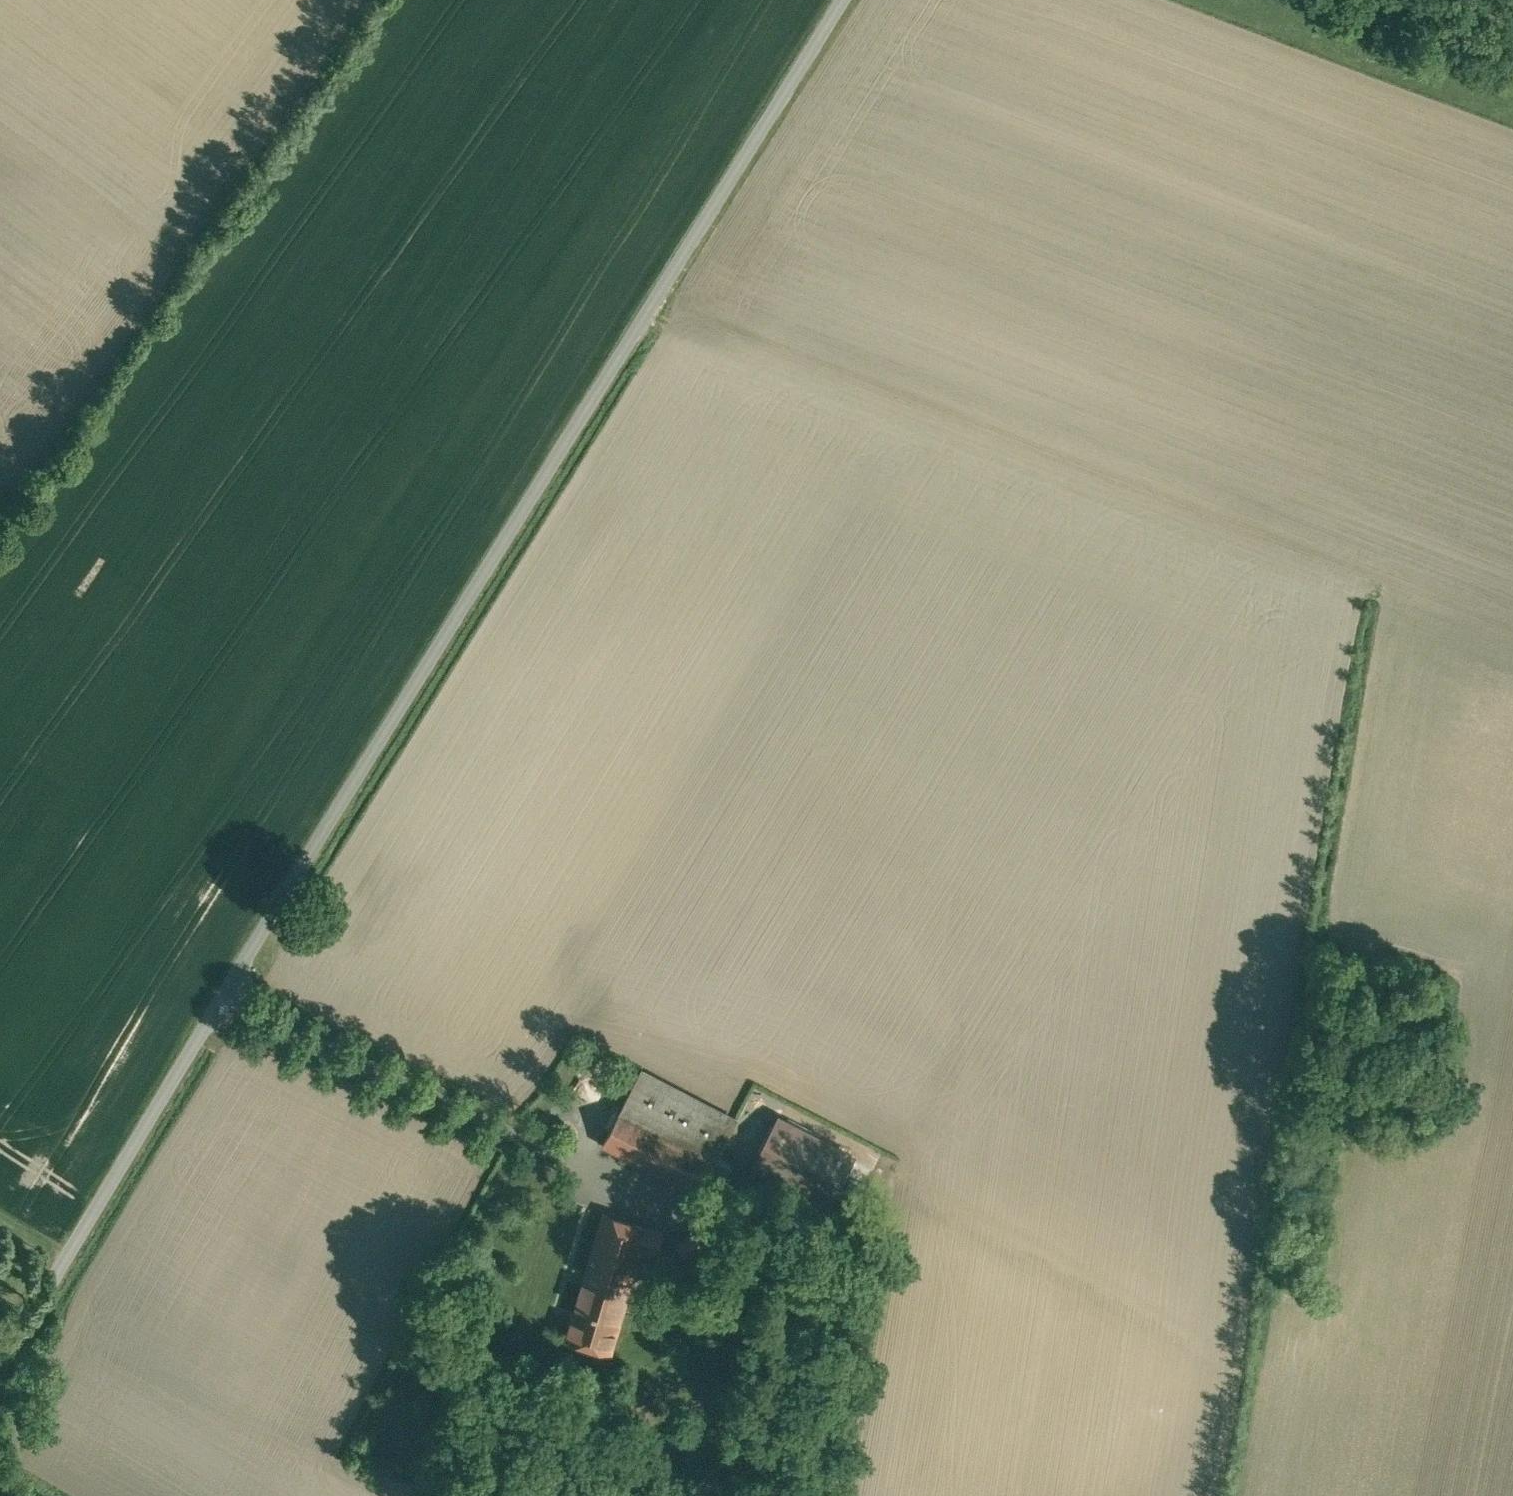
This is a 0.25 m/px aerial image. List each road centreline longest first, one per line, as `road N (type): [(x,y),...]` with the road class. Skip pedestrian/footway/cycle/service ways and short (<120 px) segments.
road 1 (residential): [(0,1397),(823,0)]

